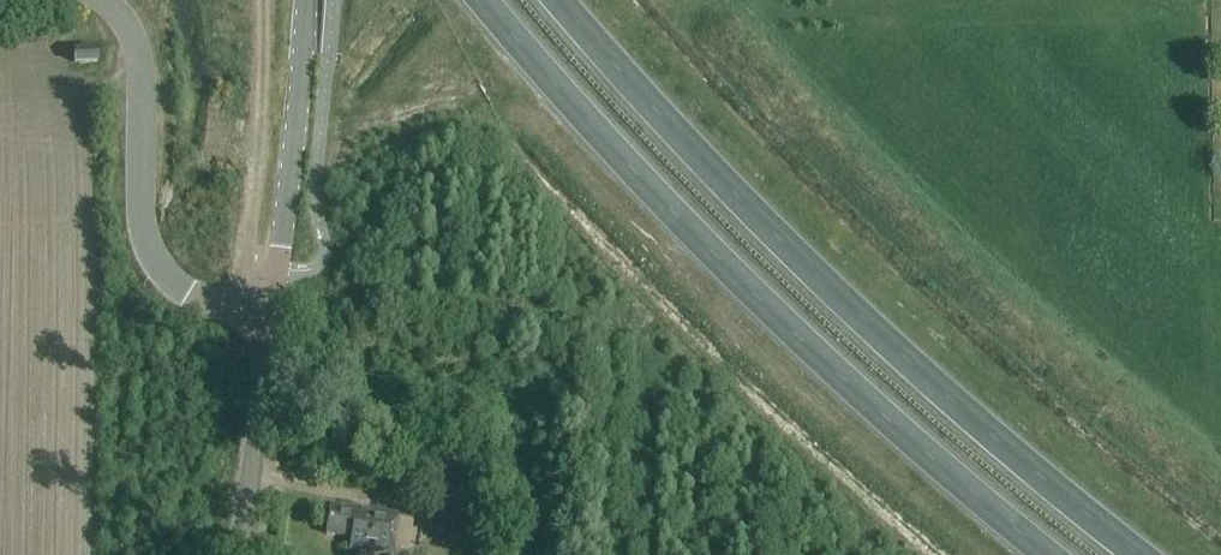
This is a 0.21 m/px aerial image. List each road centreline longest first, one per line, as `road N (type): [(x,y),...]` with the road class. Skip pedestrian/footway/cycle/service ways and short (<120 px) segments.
road 1 (trunk): [(1139,554),(797,257),(561,0)]
road 2 (trunk): [(485,0),(633,170),(802,338),(1049,554)]
road 3 (unclassified): [(99,0),(124,26),(140,76),(140,171),(146,242),(156,264),(206,300),(267,314)]
road 4 (tertiary): [(267,314),(307,0)]
road 5 (tertiary): [(235,554),(267,314)]

